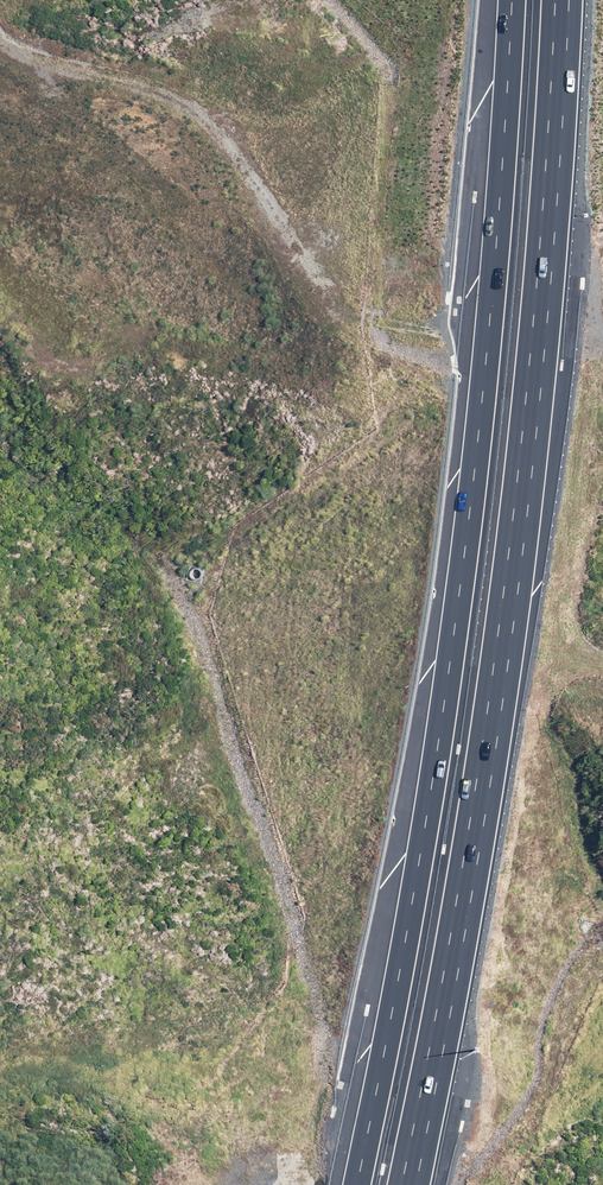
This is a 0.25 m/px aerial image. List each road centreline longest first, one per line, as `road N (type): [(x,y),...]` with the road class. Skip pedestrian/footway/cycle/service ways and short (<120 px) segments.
road 1 (motorway): [(568,0),(557,232),(509,659),(408,1184)]
road 2 (motorway): [(358,1184),(447,722),(500,318),(516,0)]

